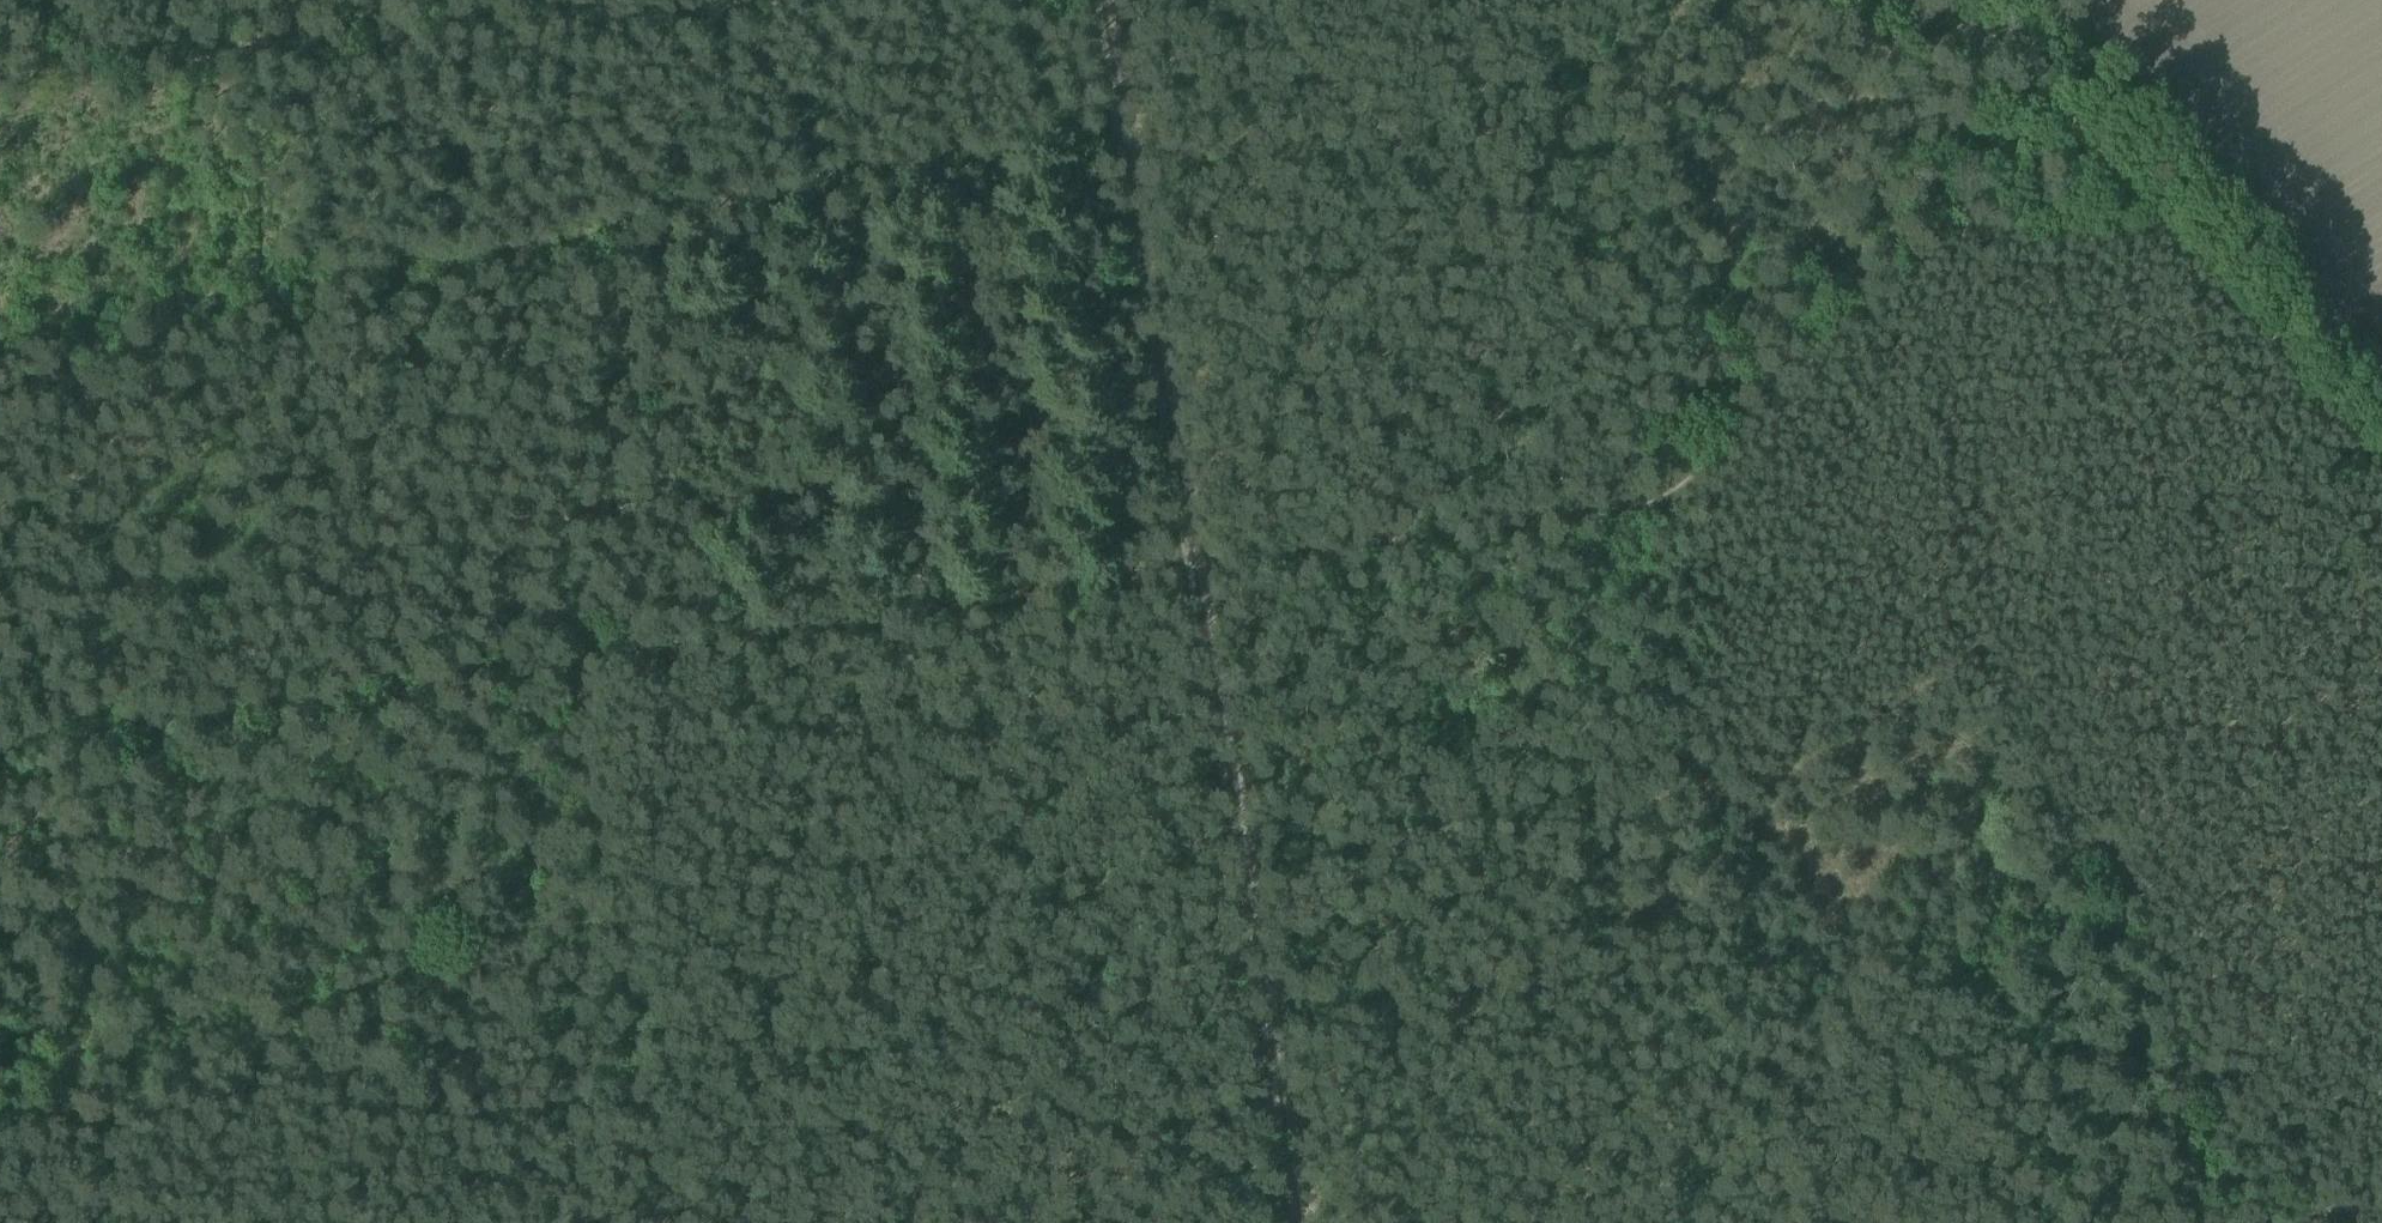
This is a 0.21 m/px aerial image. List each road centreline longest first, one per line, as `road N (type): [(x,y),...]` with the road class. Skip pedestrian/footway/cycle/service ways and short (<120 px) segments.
road 1 (track): [(0,747),(1189,574)]
road 2 (track): [(1124,0),(1146,136),(1189,574)]
road 3 (track): [(2169,228),(2014,59),(1994,20),(1968,0)]
road 4 (track): [(2169,228),(2381,442)]

